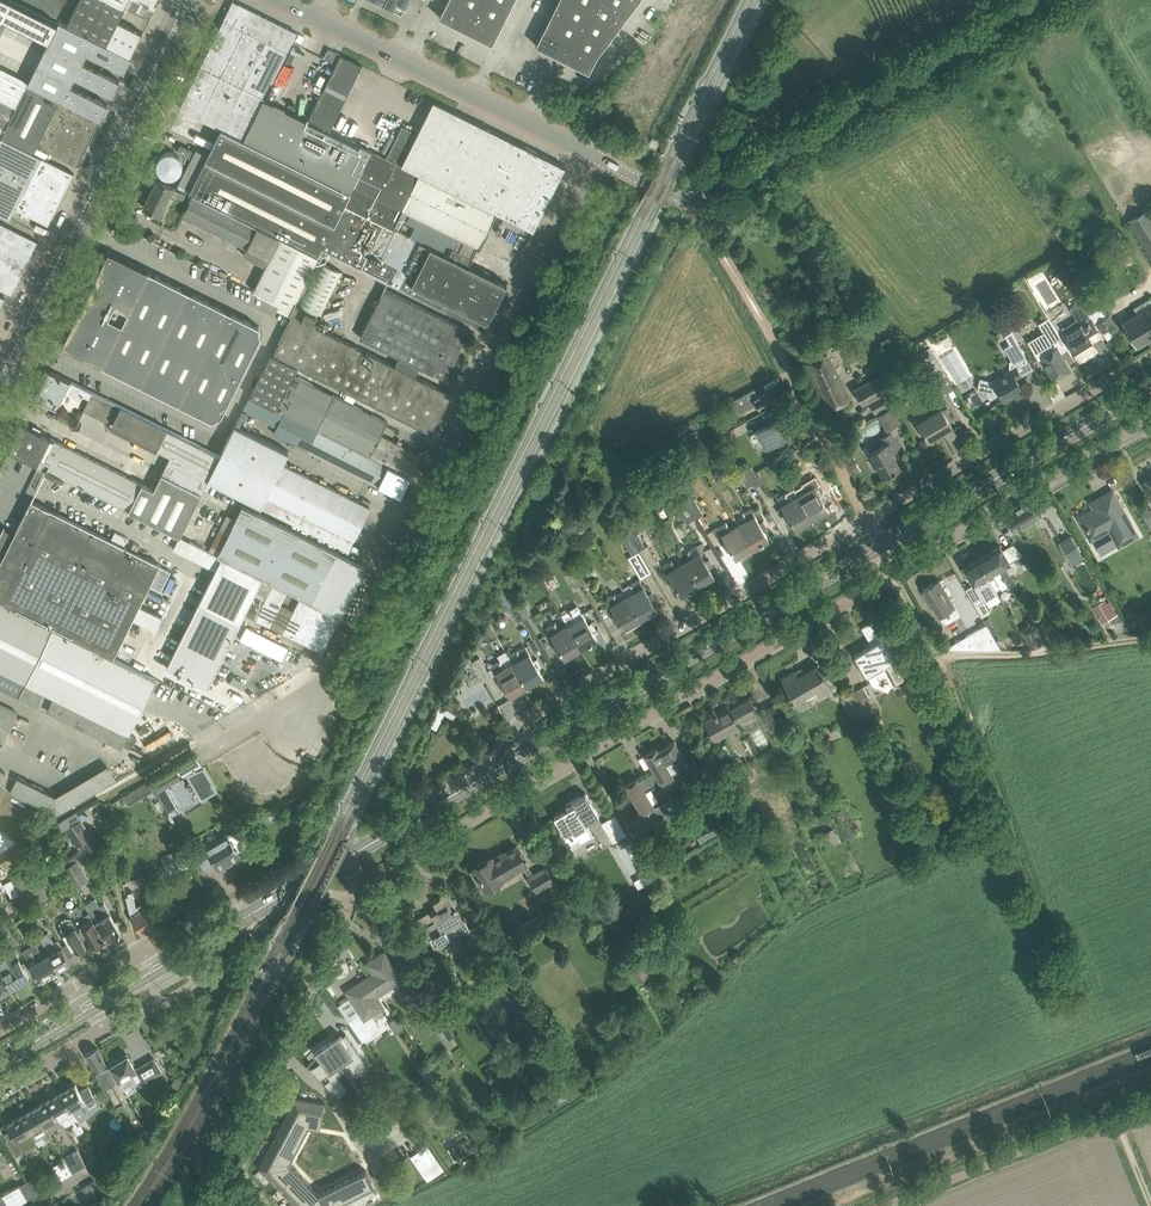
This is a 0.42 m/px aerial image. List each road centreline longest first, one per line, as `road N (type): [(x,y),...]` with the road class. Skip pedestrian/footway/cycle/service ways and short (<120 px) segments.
road 1 (residential): [(360,884),(893,573)]
road 2 (unclassified): [(328,681),(597,158)]
road 3 (residential): [(532,748),(518,726),(867,521)]
road 4 (tertiary): [(687,200),(1037,0)]
road 5 (secondary): [(532,748),(880,546)]
road 6 (tertiary): [(0,379),(174,30)]
road 7 (track): [(1072,998),(941,655)]
road 8 (tertiary): [(597,158),(278,0)]
road 9 (residential): [(867,521),(1150,361)]
road 10 (secondary): [(880,546),(1150,389)]
road 11 (residential): [(893,573),(1150,423)]
road 12 (secondary): [(153,968),(344,859)]
road 13 (secondary): [(344,859),(532,748)]
road 14 (residential): [(867,521),(770,331)]
road 15 (track): [(1150,643),(941,655)]
road 16 (residential): [(281,1055),(335,1101),(369,1158),(412,1129)]
road 17 (residential): [(281,1055),(360,884)]
road 18 (residential): [(153,968),(142,948),(0,1027)]
road 19 (residential): [(227,1205),(227,1169),(281,1055)]
road 20 (residential): [(0,1088),(104,1028),(92,1005)]
road 21 (track): [(87,803),(193,744),(210,749)]

